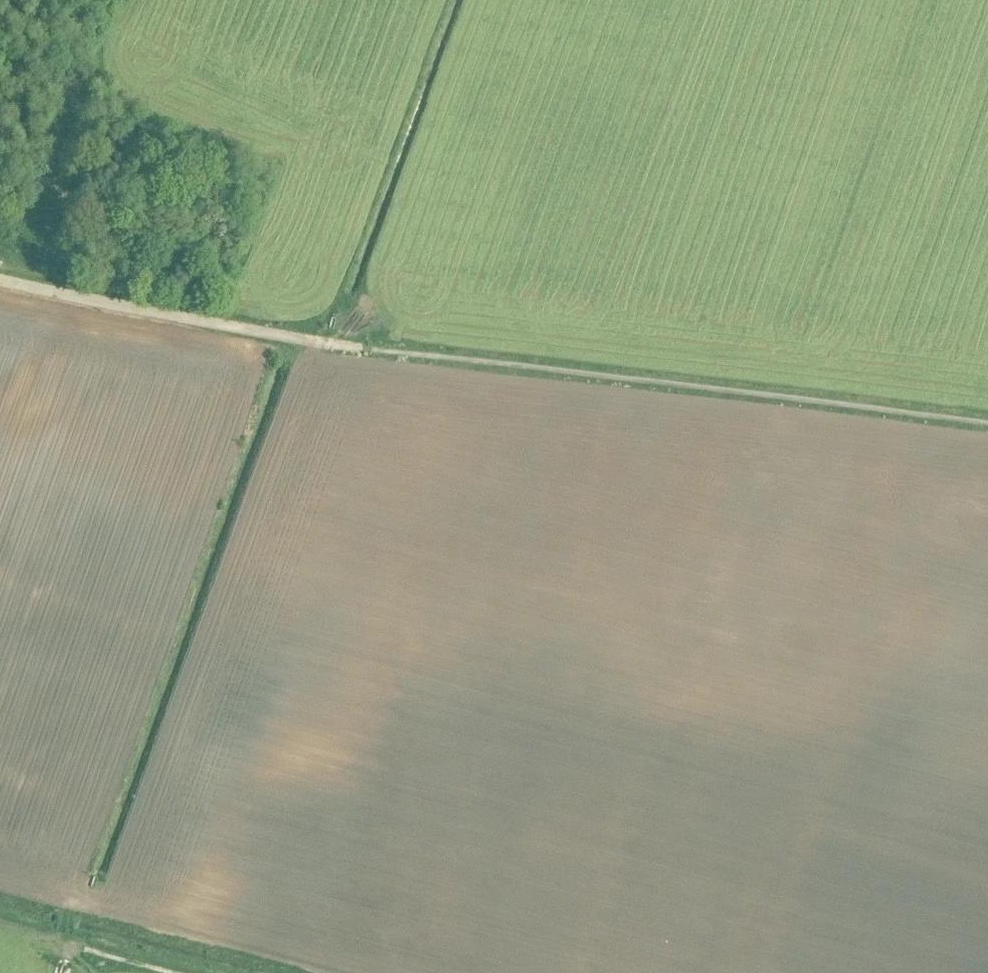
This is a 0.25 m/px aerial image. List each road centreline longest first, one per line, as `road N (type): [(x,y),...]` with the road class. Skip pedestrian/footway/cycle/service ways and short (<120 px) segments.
road 1 (track): [(314,343),(0,281)]

